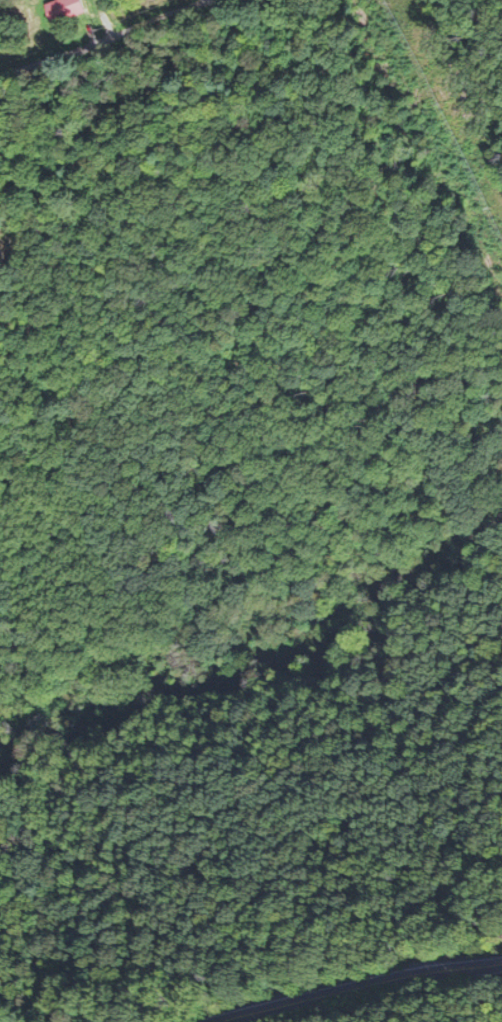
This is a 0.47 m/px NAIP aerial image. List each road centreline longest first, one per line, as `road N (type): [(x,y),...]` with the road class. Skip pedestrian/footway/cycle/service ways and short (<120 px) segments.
road 1 (primary): [(501,969),(409,979),(220,1021)]

